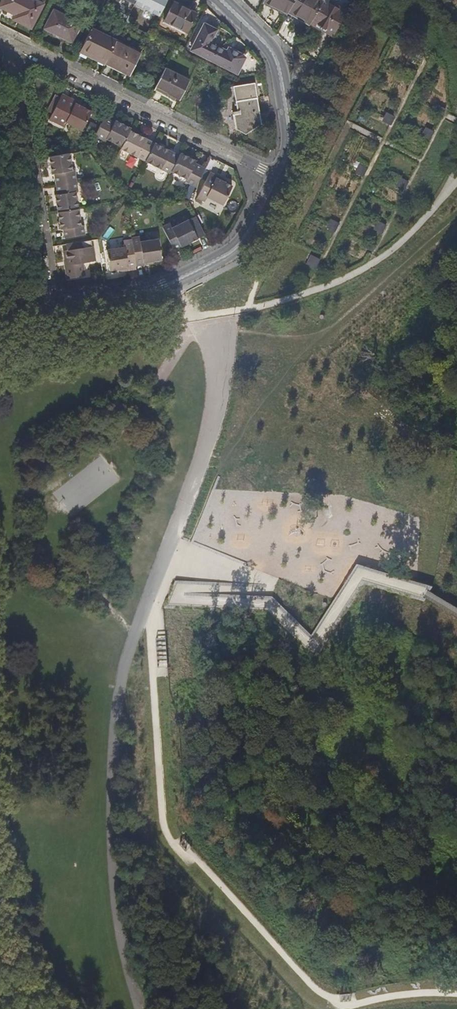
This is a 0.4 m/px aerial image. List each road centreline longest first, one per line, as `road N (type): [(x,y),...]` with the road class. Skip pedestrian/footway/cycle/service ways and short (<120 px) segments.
road 1 (residential): [(271,175),(18,46)]
road 2 (residential): [(60,310),(161,293),(232,258),(280,180)]
road 3 (residential): [(271,175),(229,248),(157,284),(59,300)]
road 4 (residential): [(59,300),(18,46)]
road 5 (track): [(456,223),(306,362)]
road 6 (residential): [(280,180),(295,129),(283,63),(228,0)]
road 7 (residential): [(215,0),(274,64),(286,135),(271,175)]
road 8 (track): [(0,348),(188,317)]

